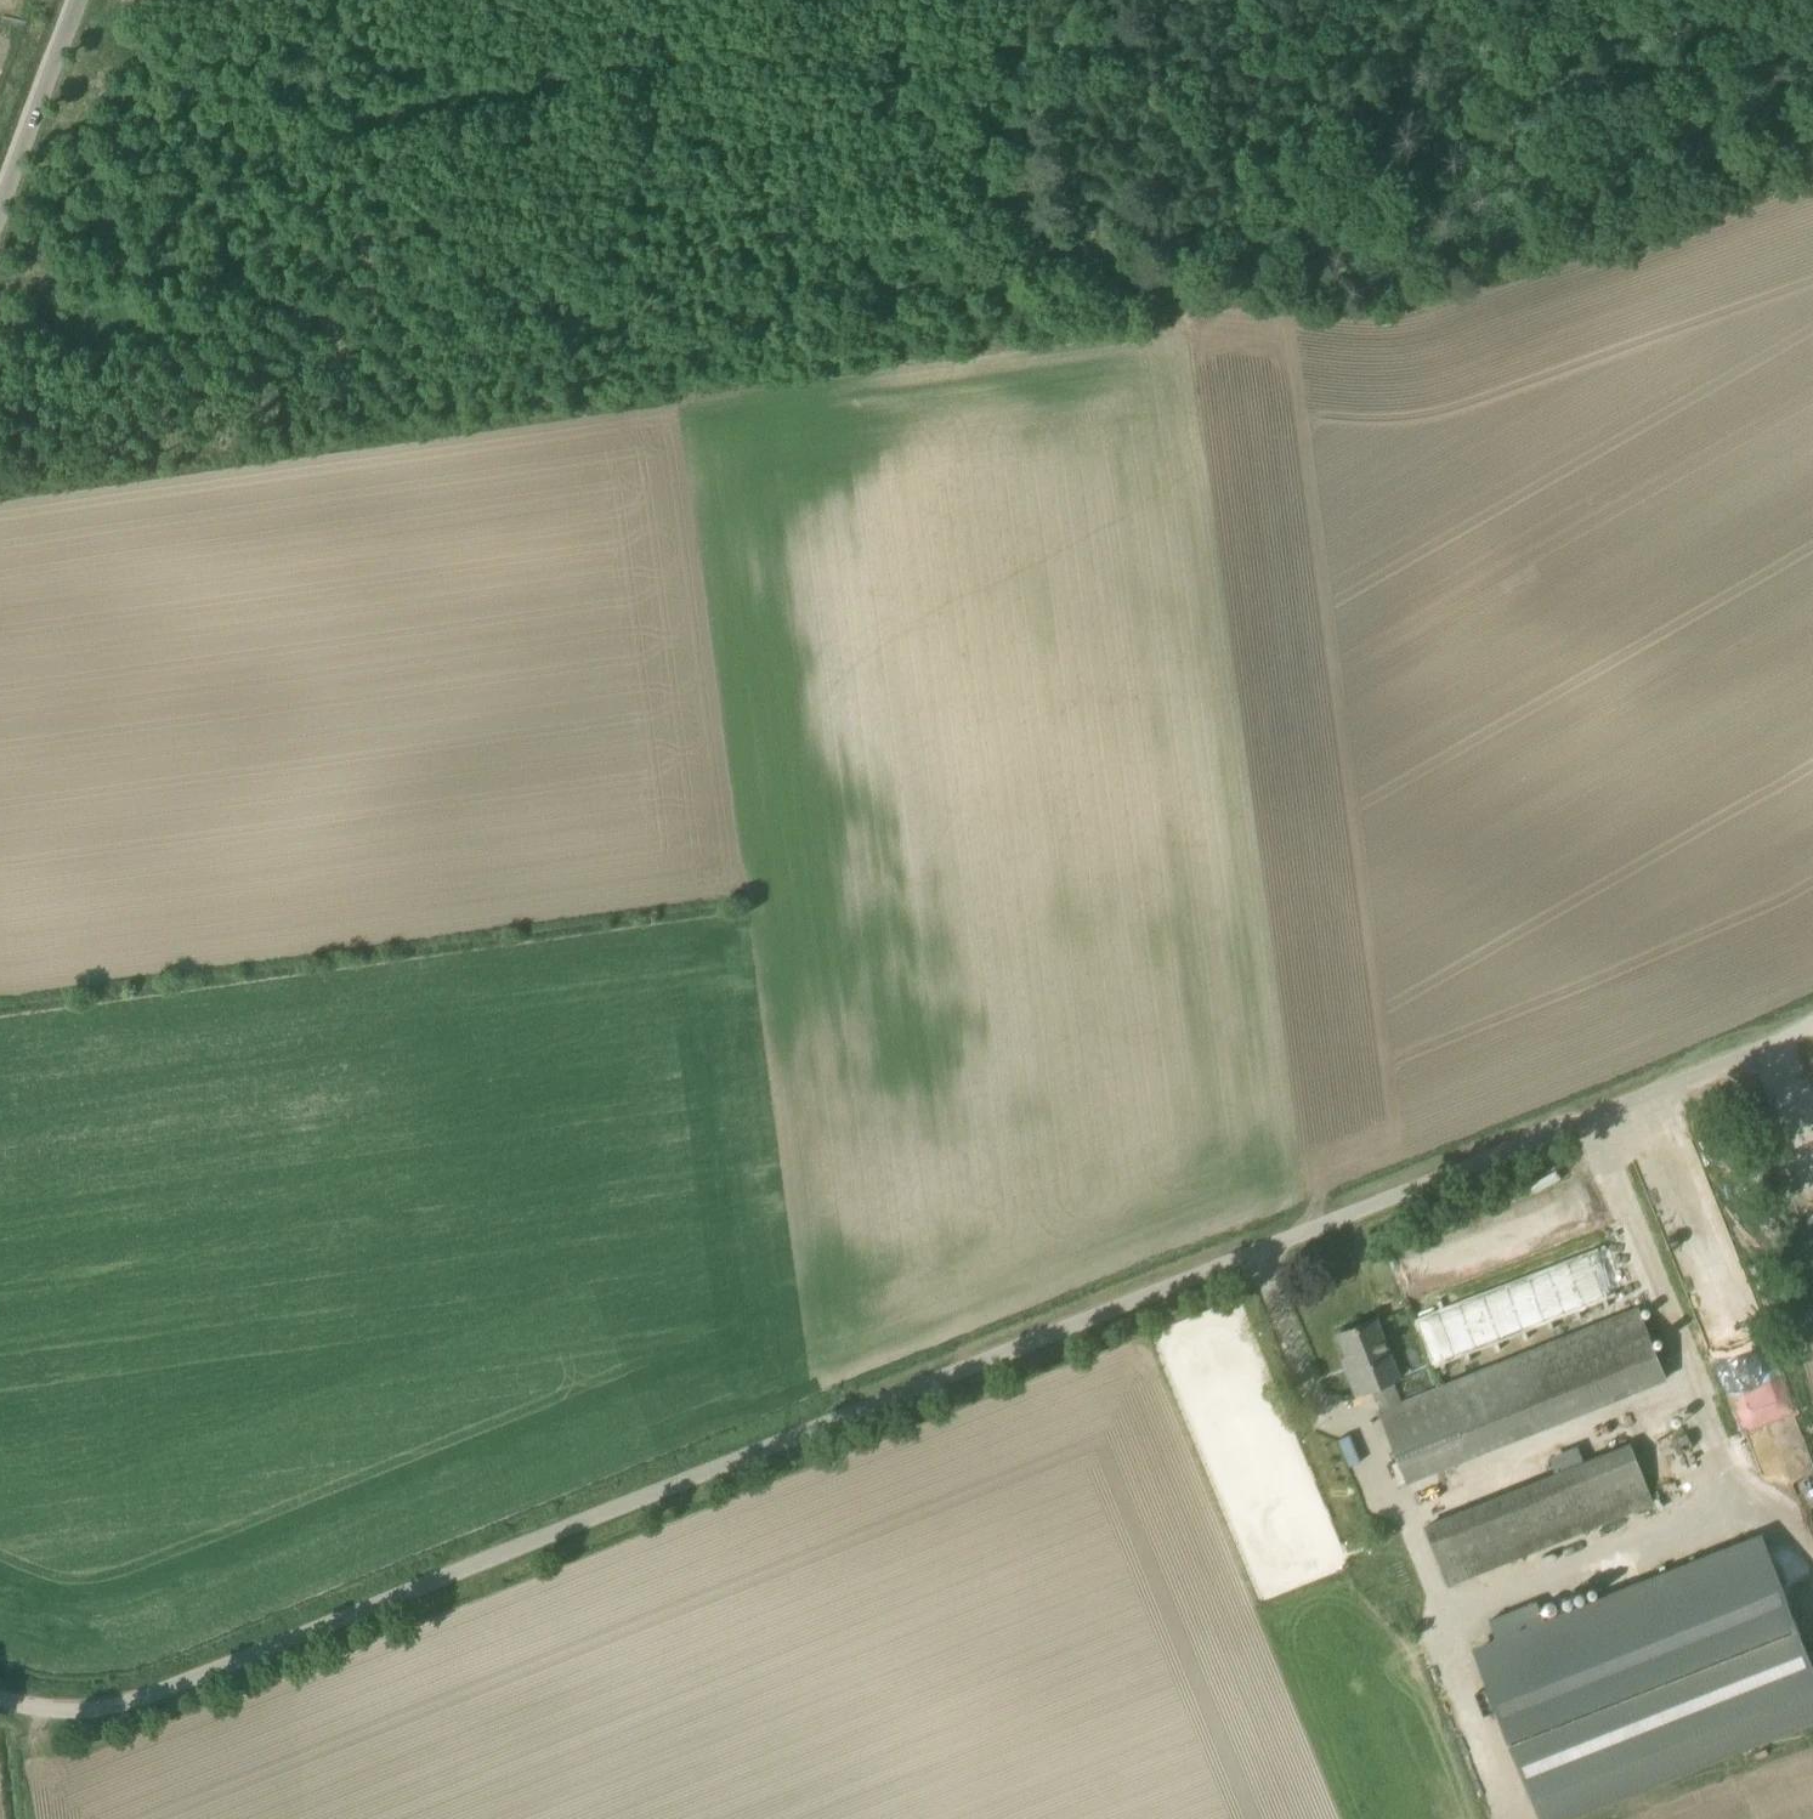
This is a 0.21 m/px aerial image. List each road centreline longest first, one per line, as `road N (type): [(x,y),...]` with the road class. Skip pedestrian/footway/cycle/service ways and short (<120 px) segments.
road 1 (unclassified): [(0,1683),(53,1693),(131,1677),(1812,1006)]
road 2 (unclassified): [(0,188),(73,0)]

